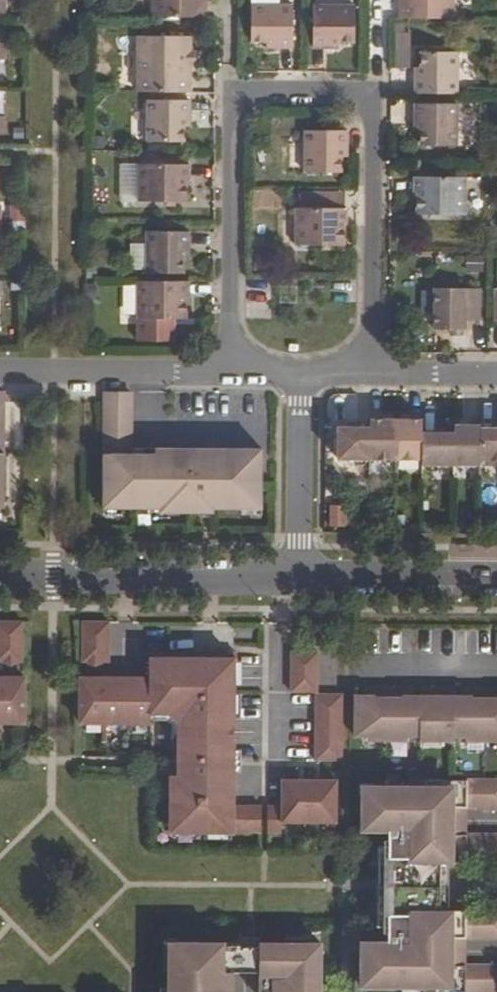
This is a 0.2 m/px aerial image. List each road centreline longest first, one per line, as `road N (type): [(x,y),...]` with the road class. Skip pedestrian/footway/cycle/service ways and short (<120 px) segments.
road 1 (residential): [(374,372),(376,95),(230,94),(222,372)]
road 2 (residential): [(0,576),(301,578)]
road 3 (residential): [(0,371),(222,372)]
road 4 (unclassified): [(301,376),(301,578)]
road 5 (residential): [(301,578),(496,578)]
road 6 (residential): [(374,372),(496,373)]

